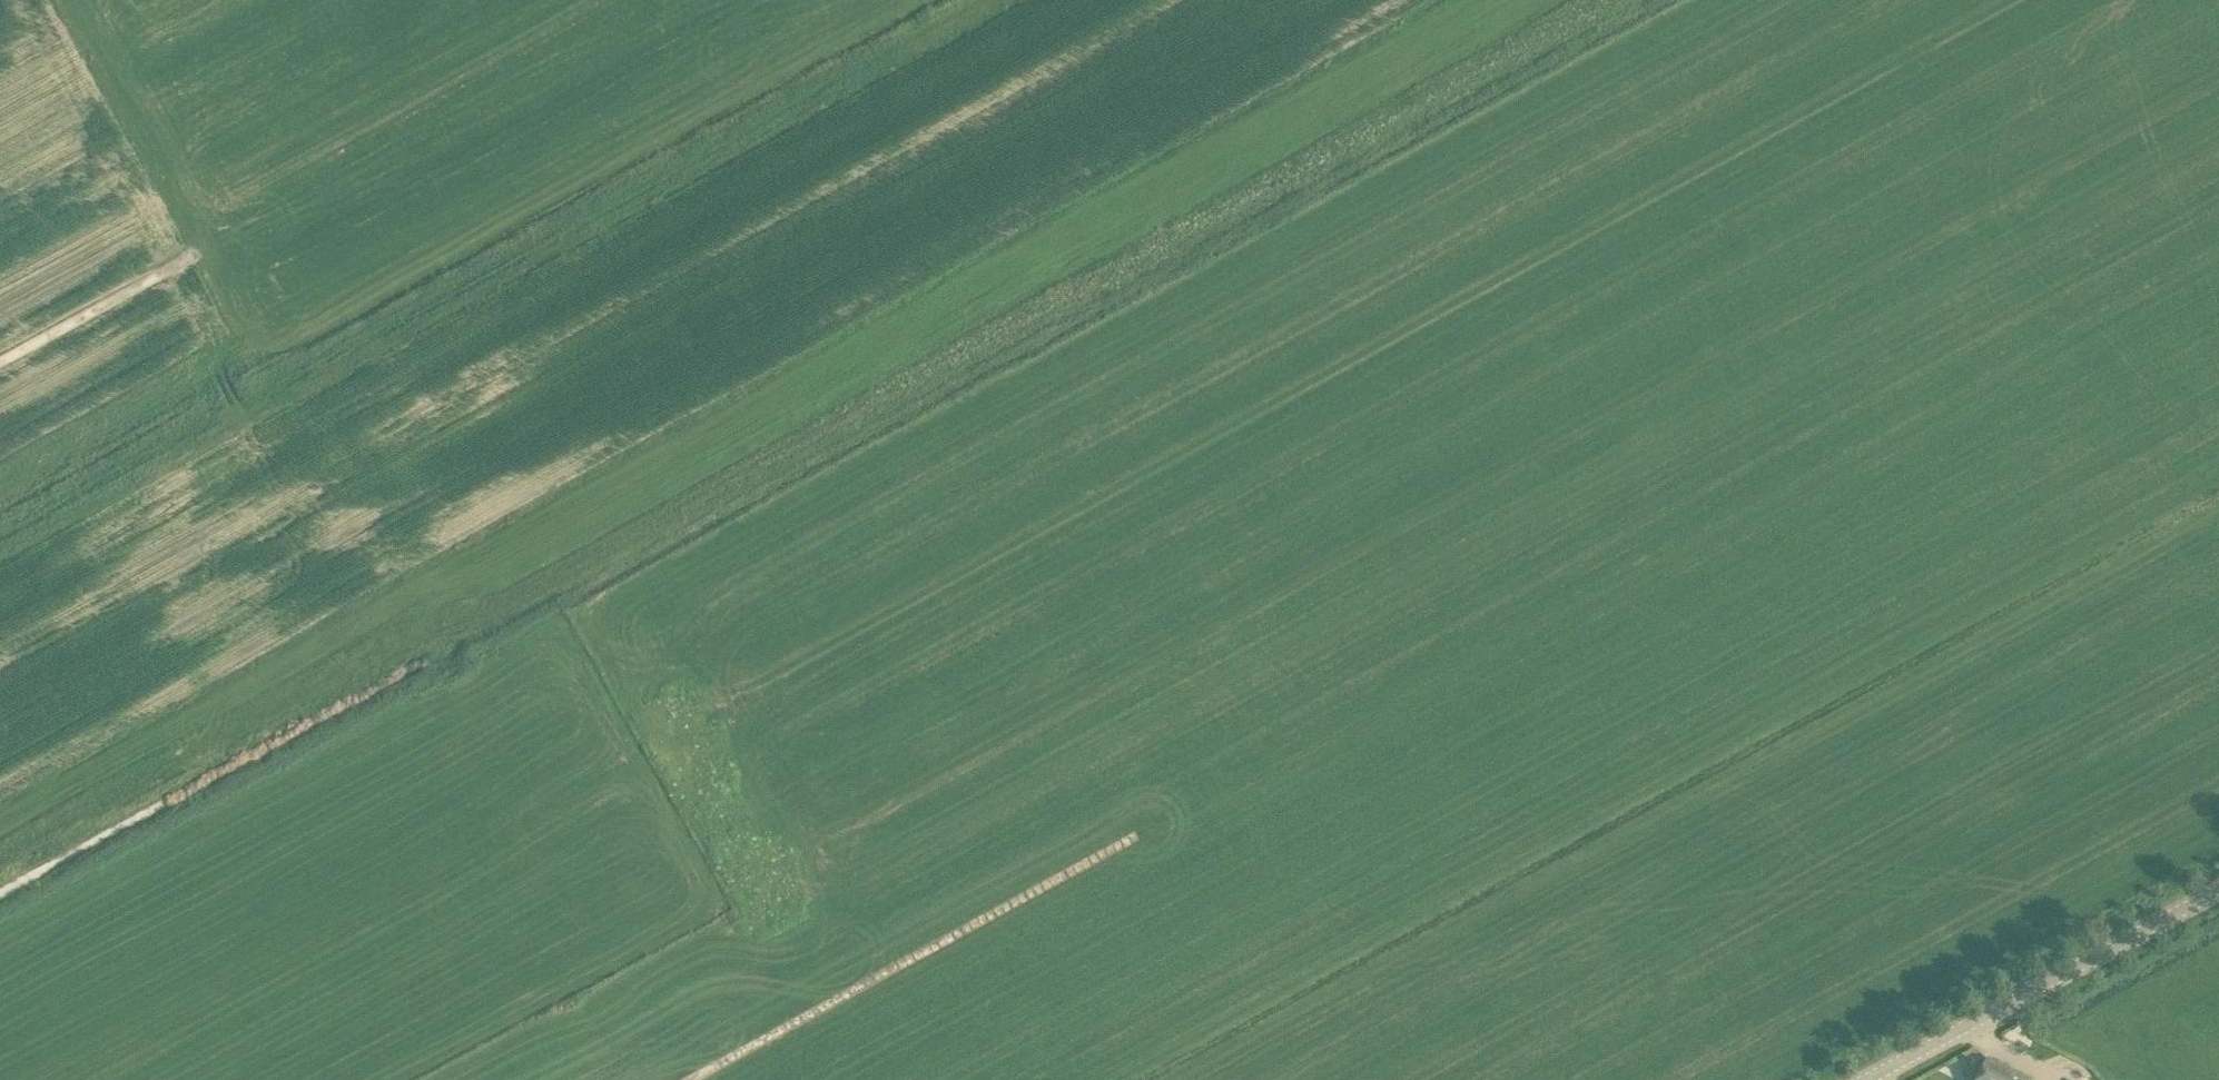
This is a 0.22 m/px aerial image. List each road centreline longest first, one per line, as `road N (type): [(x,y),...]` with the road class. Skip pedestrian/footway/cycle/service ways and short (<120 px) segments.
road 1 (tertiary): [(1865,1079),(2218,890)]

